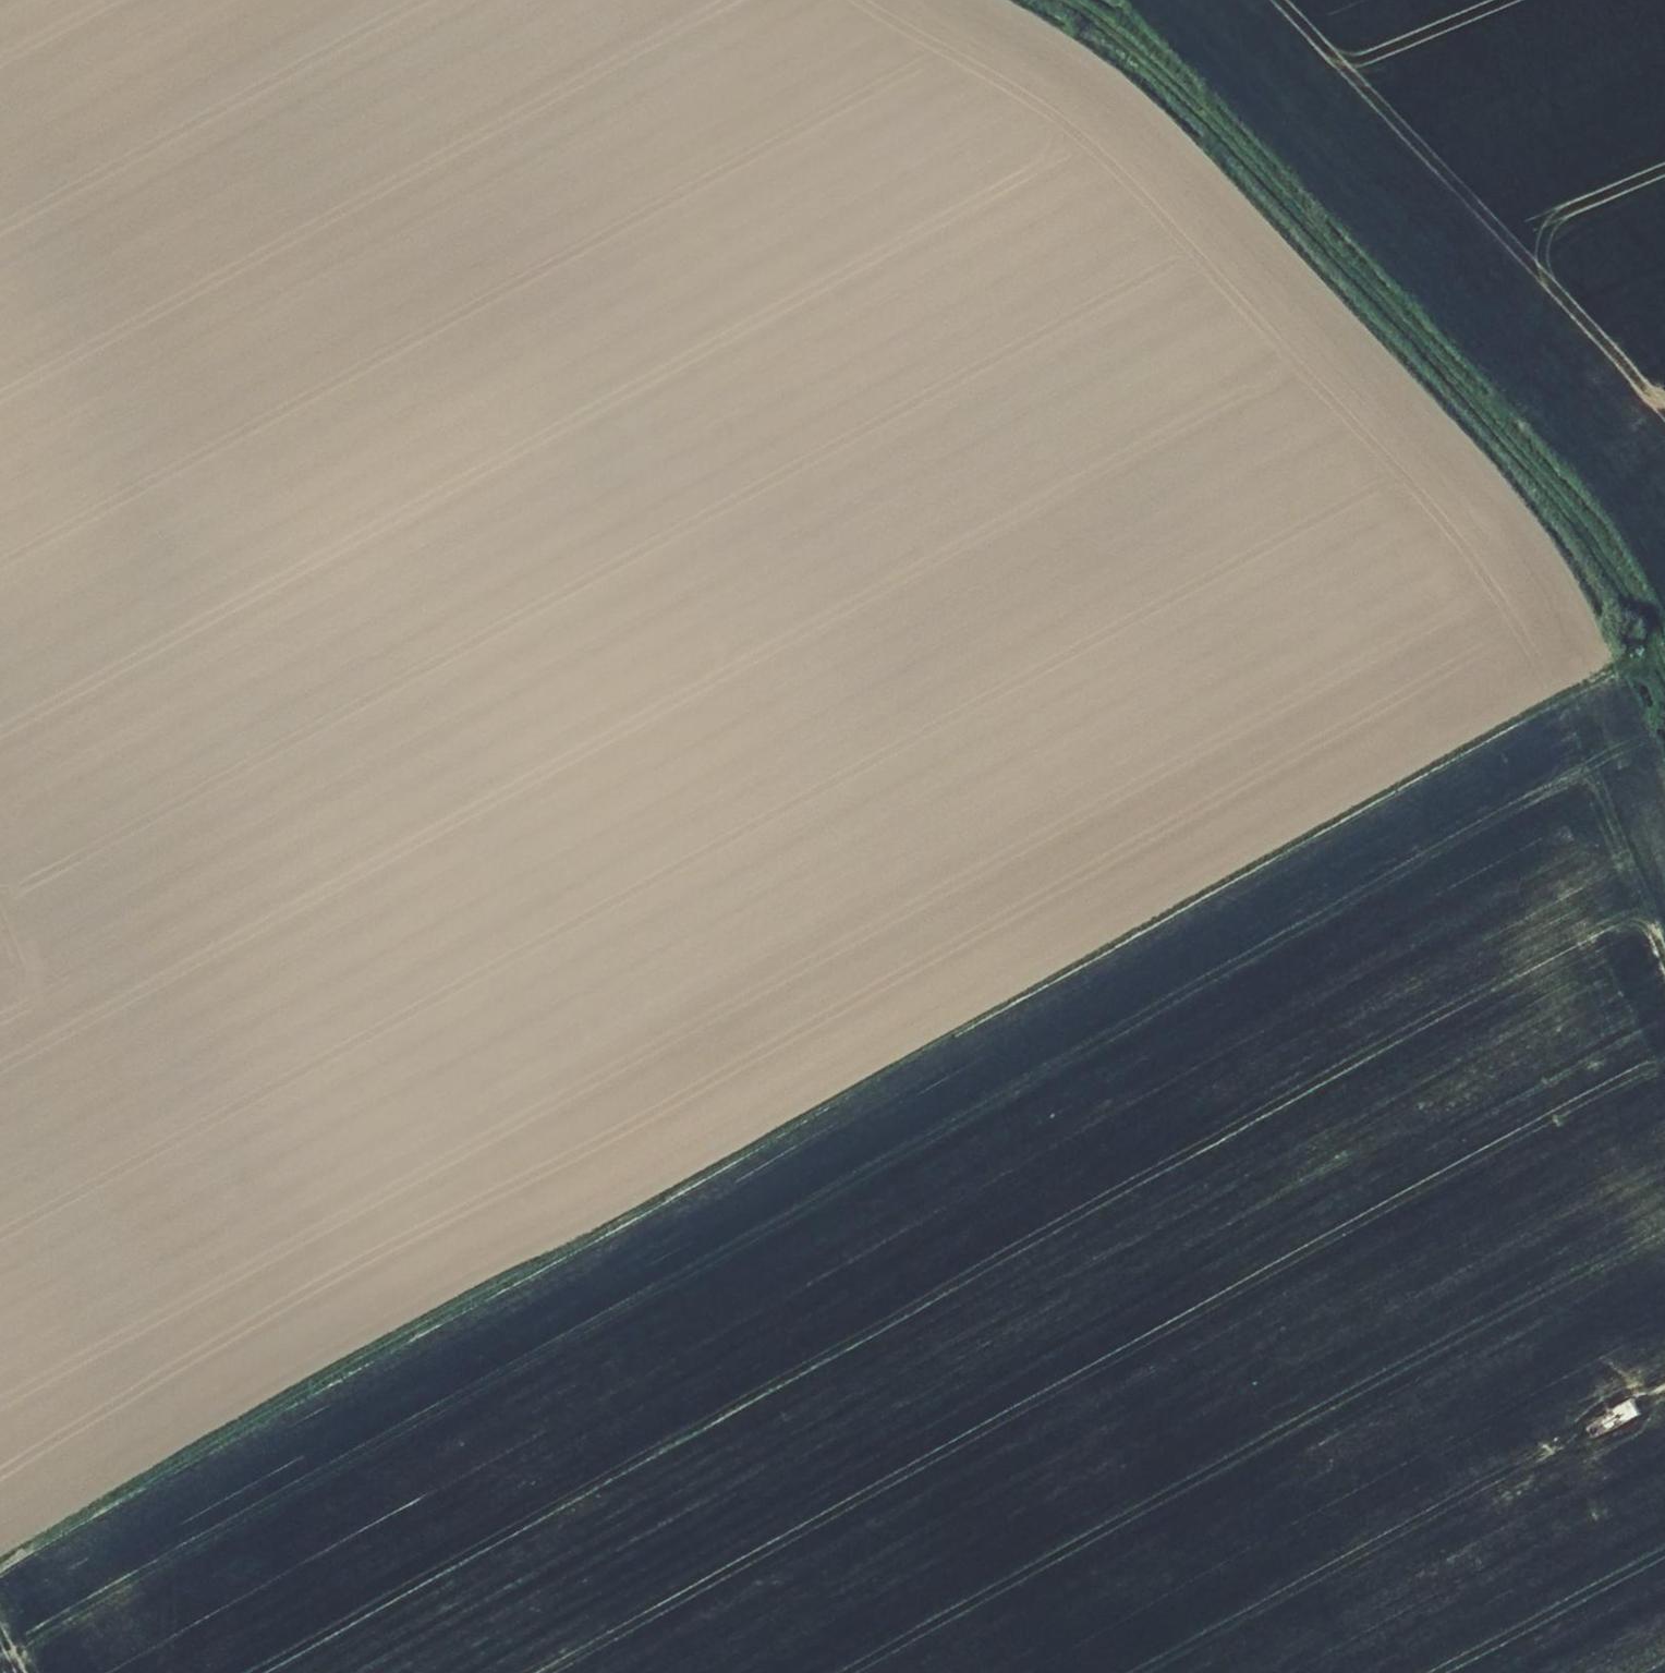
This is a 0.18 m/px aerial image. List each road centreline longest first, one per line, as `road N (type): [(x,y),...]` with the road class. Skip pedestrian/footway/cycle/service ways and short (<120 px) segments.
road 1 (track): [(1652,632),(0,1575)]
road 2 (track): [(1078,0),(1518,450),(1652,632),(1664,662)]

